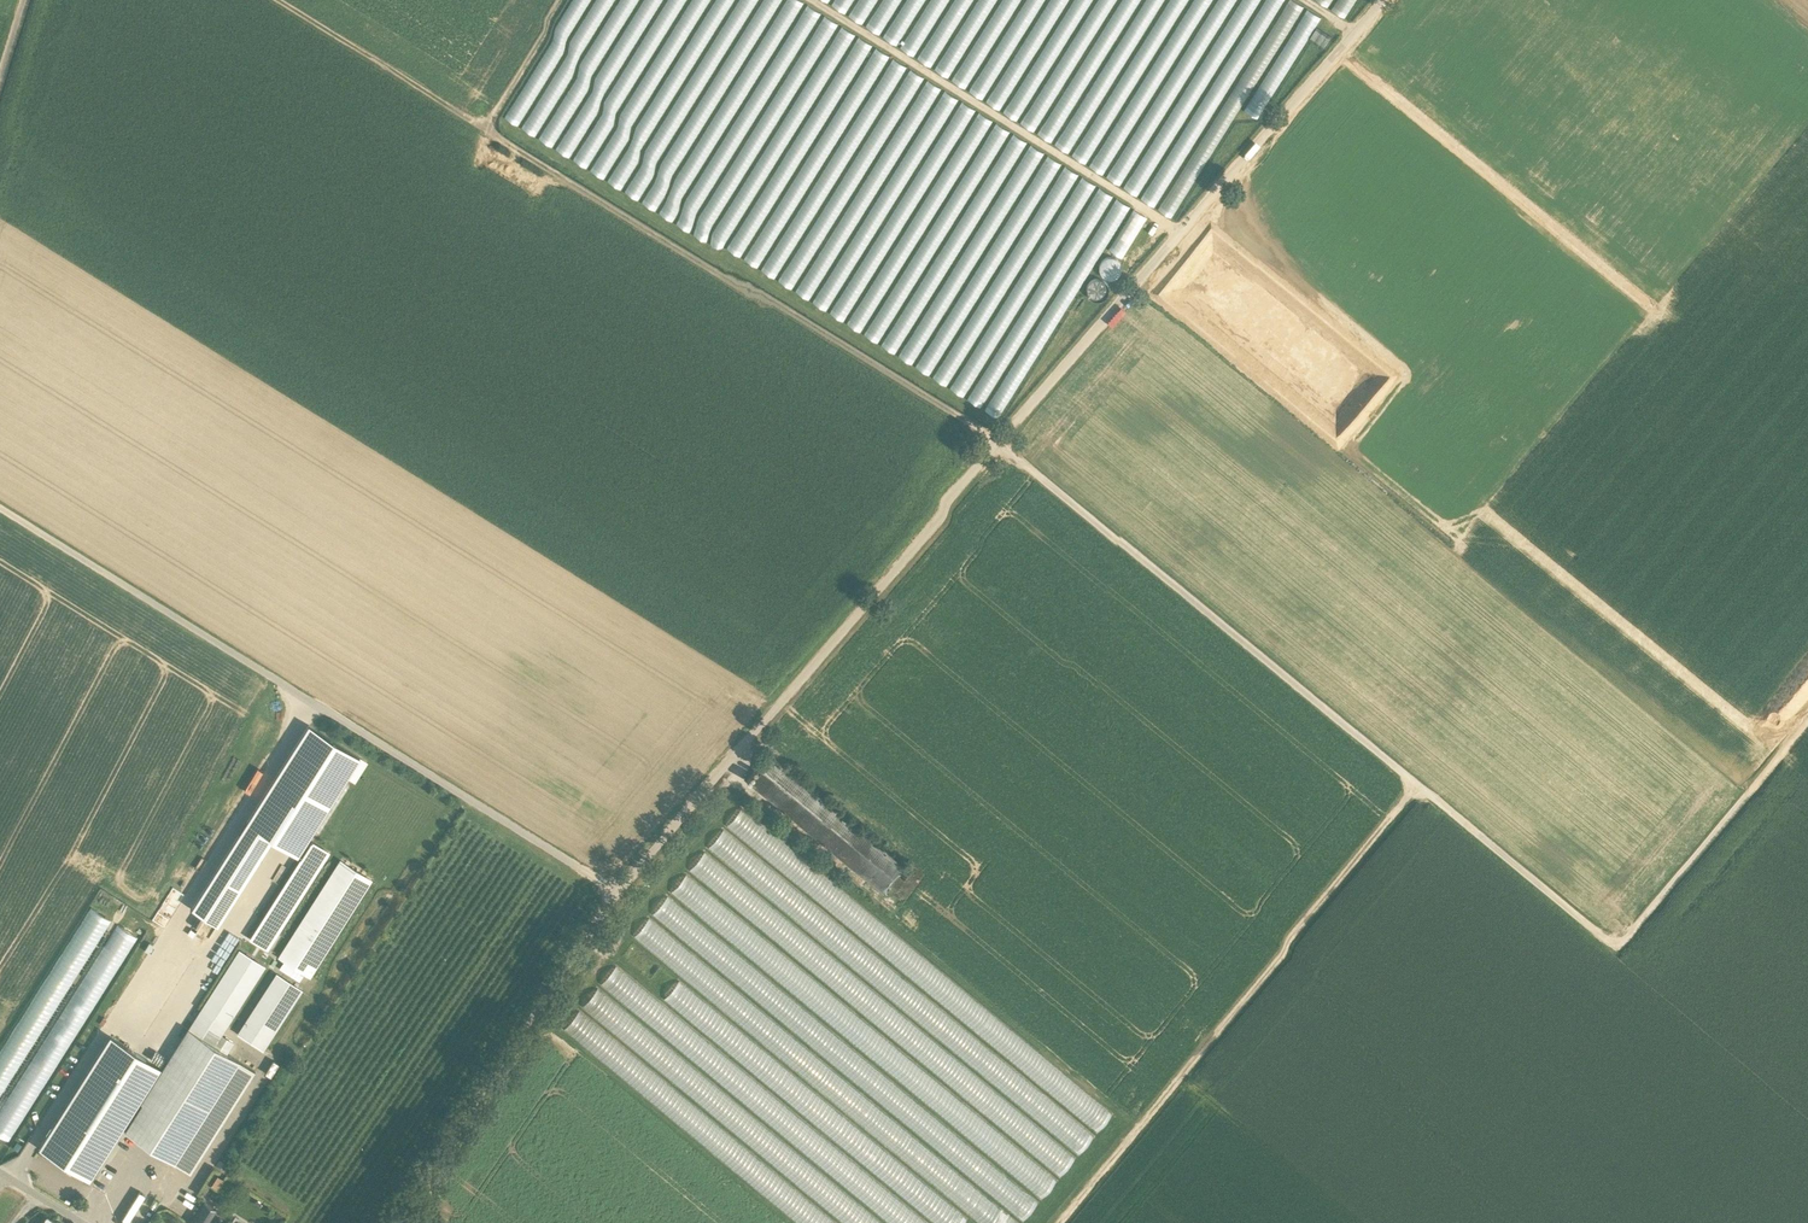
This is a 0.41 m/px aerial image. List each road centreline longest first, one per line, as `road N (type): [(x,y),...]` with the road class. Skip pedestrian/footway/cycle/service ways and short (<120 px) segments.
road 1 (track): [(420,1193),(617,896),(1393,0)]
road 2 (track): [(1807,733),(1621,954),(1608,954),(1001,453)]
road 3 (track): [(273,0),(1001,453)]
road 4 (track): [(617,896),(0,511)]
road 5 (track): [(1419,799),(1061,1222)]
road 6 (track): [(485,131),(568,0)]

